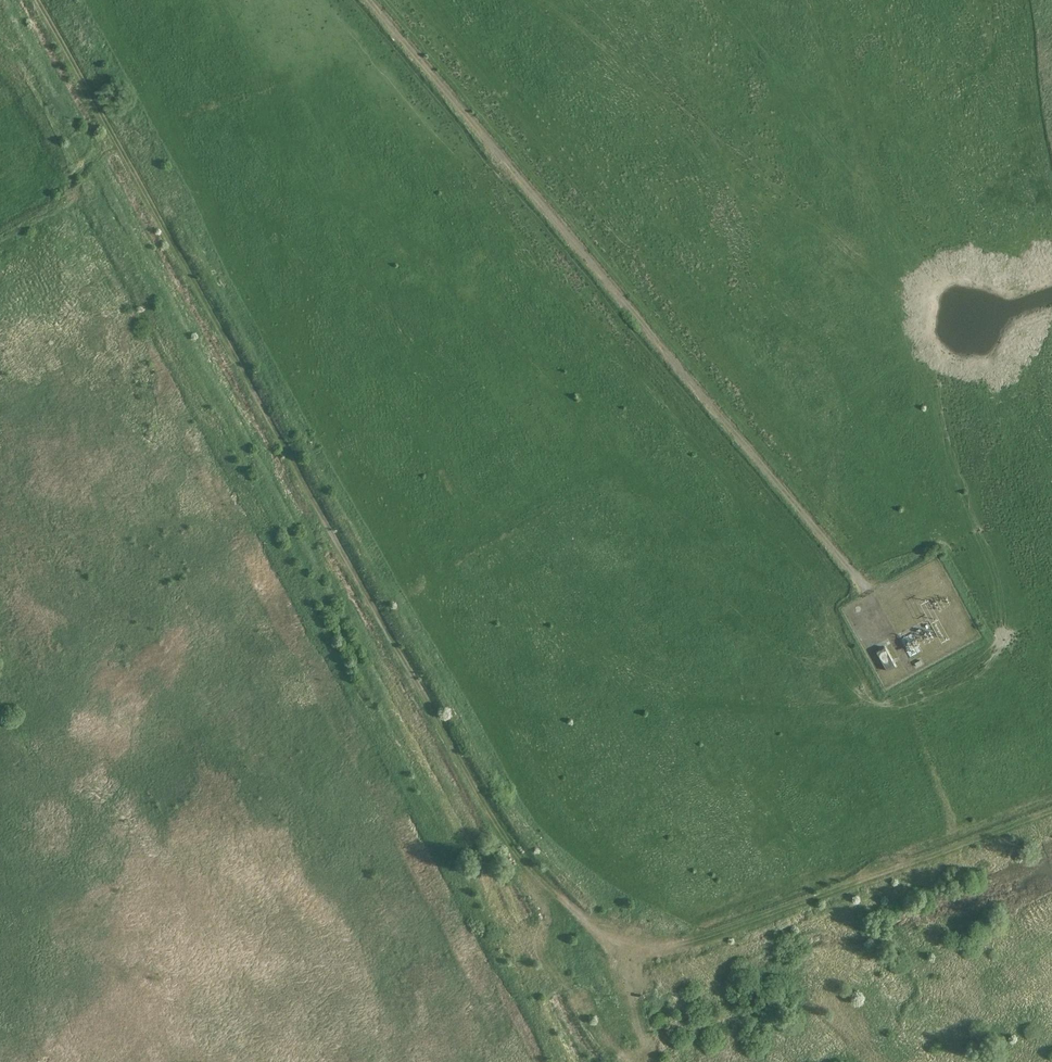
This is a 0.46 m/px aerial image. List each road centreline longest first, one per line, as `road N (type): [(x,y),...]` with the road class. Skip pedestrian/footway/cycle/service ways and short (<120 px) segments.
road 1 (track): [(41,0),(459,762),(518,857),(557,896),(621,938),(667,940),(1051,809)]
road 2 (track): [(912,670),(869,589),(369,0)]

